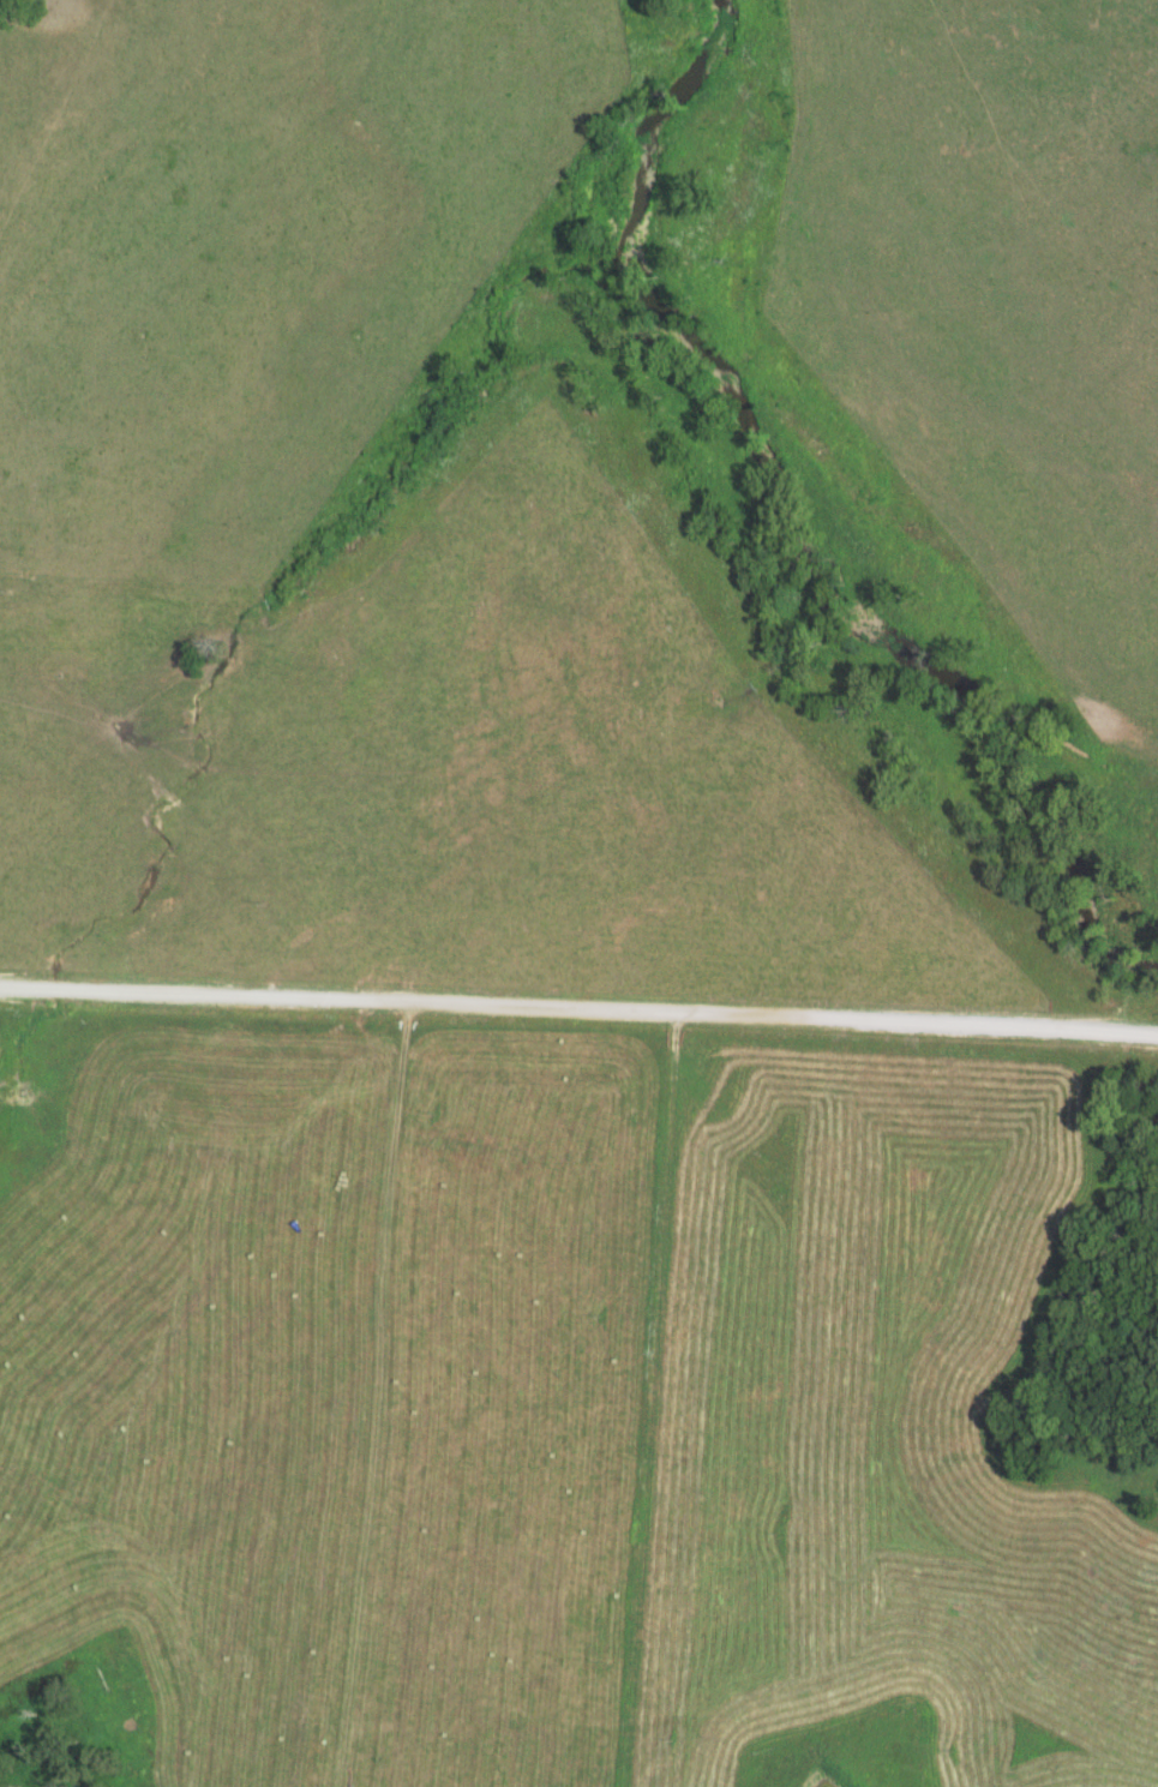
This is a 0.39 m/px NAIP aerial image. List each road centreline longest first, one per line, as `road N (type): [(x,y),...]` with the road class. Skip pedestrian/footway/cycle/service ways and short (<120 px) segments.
road 1 (residential): [(1157,1030),(935,1014),(0,987)]

